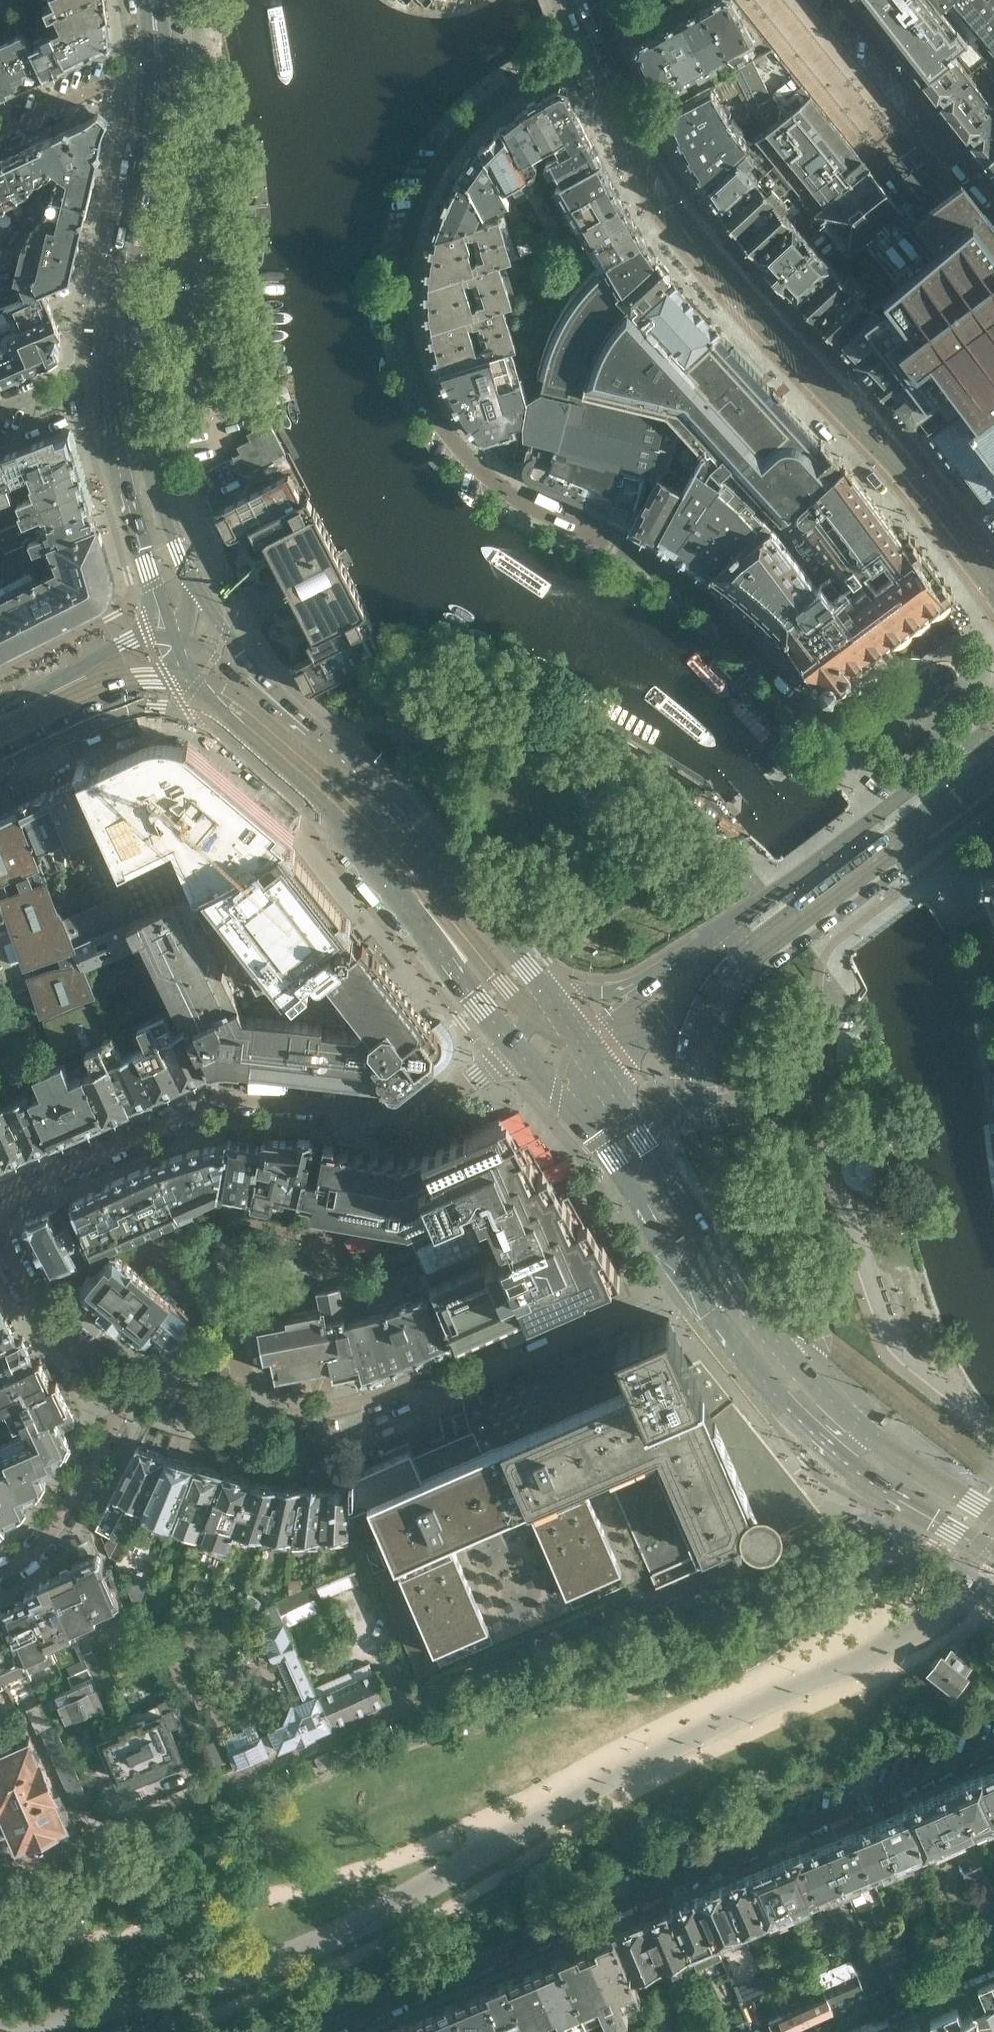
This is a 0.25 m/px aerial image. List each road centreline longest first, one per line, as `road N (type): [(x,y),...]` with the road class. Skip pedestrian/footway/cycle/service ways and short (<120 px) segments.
road 1 (residential): [(579,59),(483,114),(421,200),(402,290),(421,387),(454,443),(493,482),(706,600),(886,808)]
road 2 (residential): [(333,2031),(993,1750)]
road 3 (residential): [(689,1279),(346,1407),(243,1414),(134,1383)]
road 4 (residential): [(0,1199),(199,1111),(254,1100),(389,1115),(423,1108),(479,1077),(512,1047)]
road 5 (primary): [(209,713),(323,818),(512,1047)]
road 6 (primary): [(689,1279),(774,1392),(846,1463),(993,1554)]
road 7 (primary): [(541,987),(418,837),(287,710)]
road 8 (primary): [(993,1515),(868,1436),(796,1370),(741,1299)]
road 9 (primary): [(741,1299),(582,1049)]
road 10 (residential): [(886,808),(663,975)]
road 11 (primary): [(109,371),(163,627)]
road 12 (residential): [(838,0),(993,196)]
road 13 (residential): [(134,1383),(61,1521),(0,1572)]
road 14 (primary): [(194,584),(142,449),(132,371)]
road 15 (primary): [(123,282),(160,76)]
road 16 (primary): [(570,1109),(613,1158),(689,1279)]
road 17 (residential): [(134,1383),(37,1303),(0,1238)]
road 18 (secondary): [(163,627),(0,712)]
road 19 (residential): [(0,131),(122,77),(160,76)]
road 20 (primary): [(287,710),(194,584)]
road 21 (residential): [(993,758),(977,735),(886,808)]
road 22 (residential): [(931,847),(993,968)]
road 23 (secondary): [(287,710),(183,636)]
road 24 (residential): [(663,975),(603,992),(541,987)]

